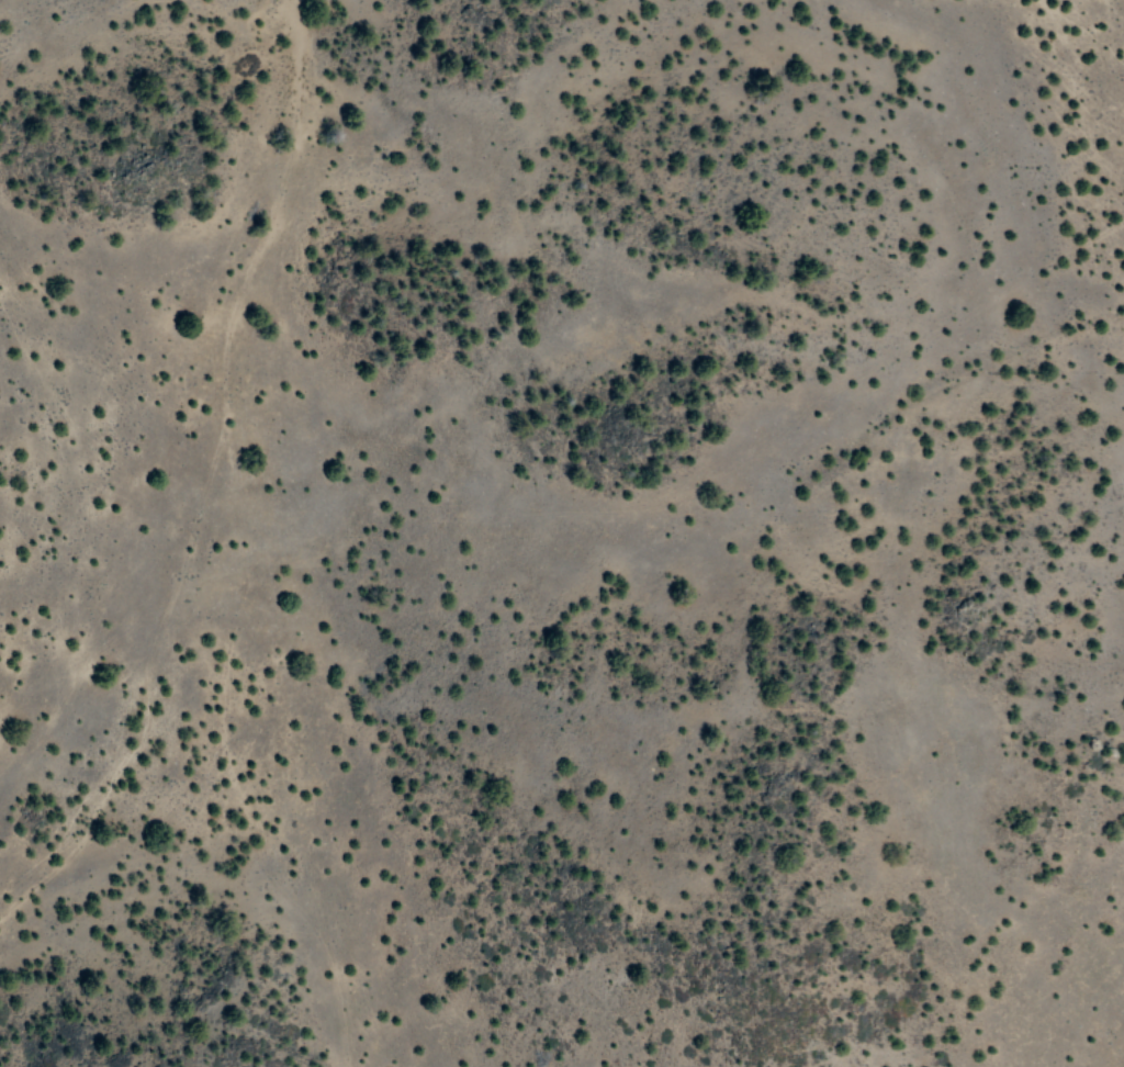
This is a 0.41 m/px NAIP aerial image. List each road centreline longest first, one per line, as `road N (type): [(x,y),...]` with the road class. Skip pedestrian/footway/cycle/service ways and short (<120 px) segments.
road 1 (track): [(299,0),(289,136),(217,355),(241,562),(218,666),(216,718),(268,871),(307,919),(330,970),(349,1066)]
road 2 (track): [(220,419),(183,565),(147,661),(145,721),(76,842),(0,916)]

